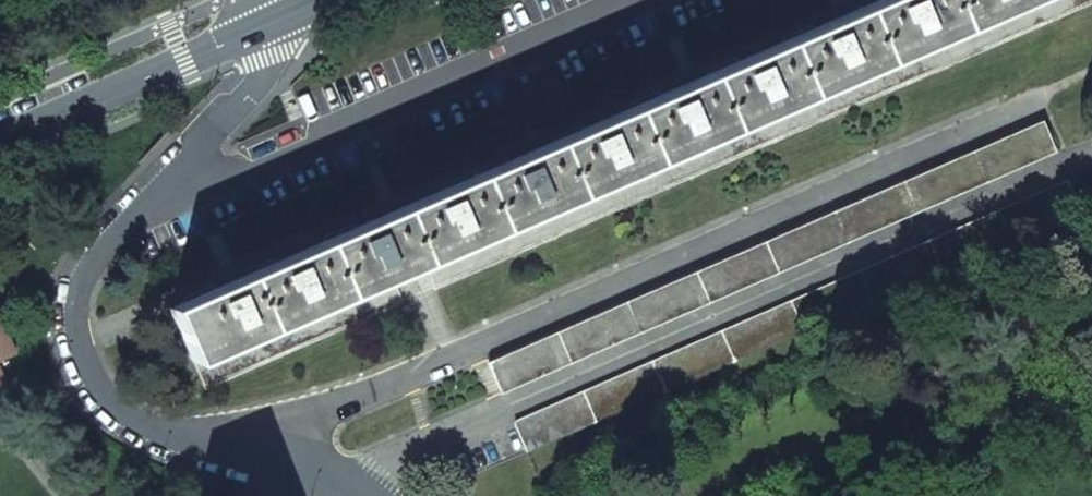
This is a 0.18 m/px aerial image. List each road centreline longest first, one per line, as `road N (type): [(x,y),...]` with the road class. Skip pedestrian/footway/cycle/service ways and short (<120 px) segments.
road 1 (residential): [(260,12),(272,44),(263,84),(157,201),(98,246),(78,282),(69,323),(85,374),(136,426),(338,474),(374,495)]
road 2 (tertiary): [(0,130),(260,12)]

